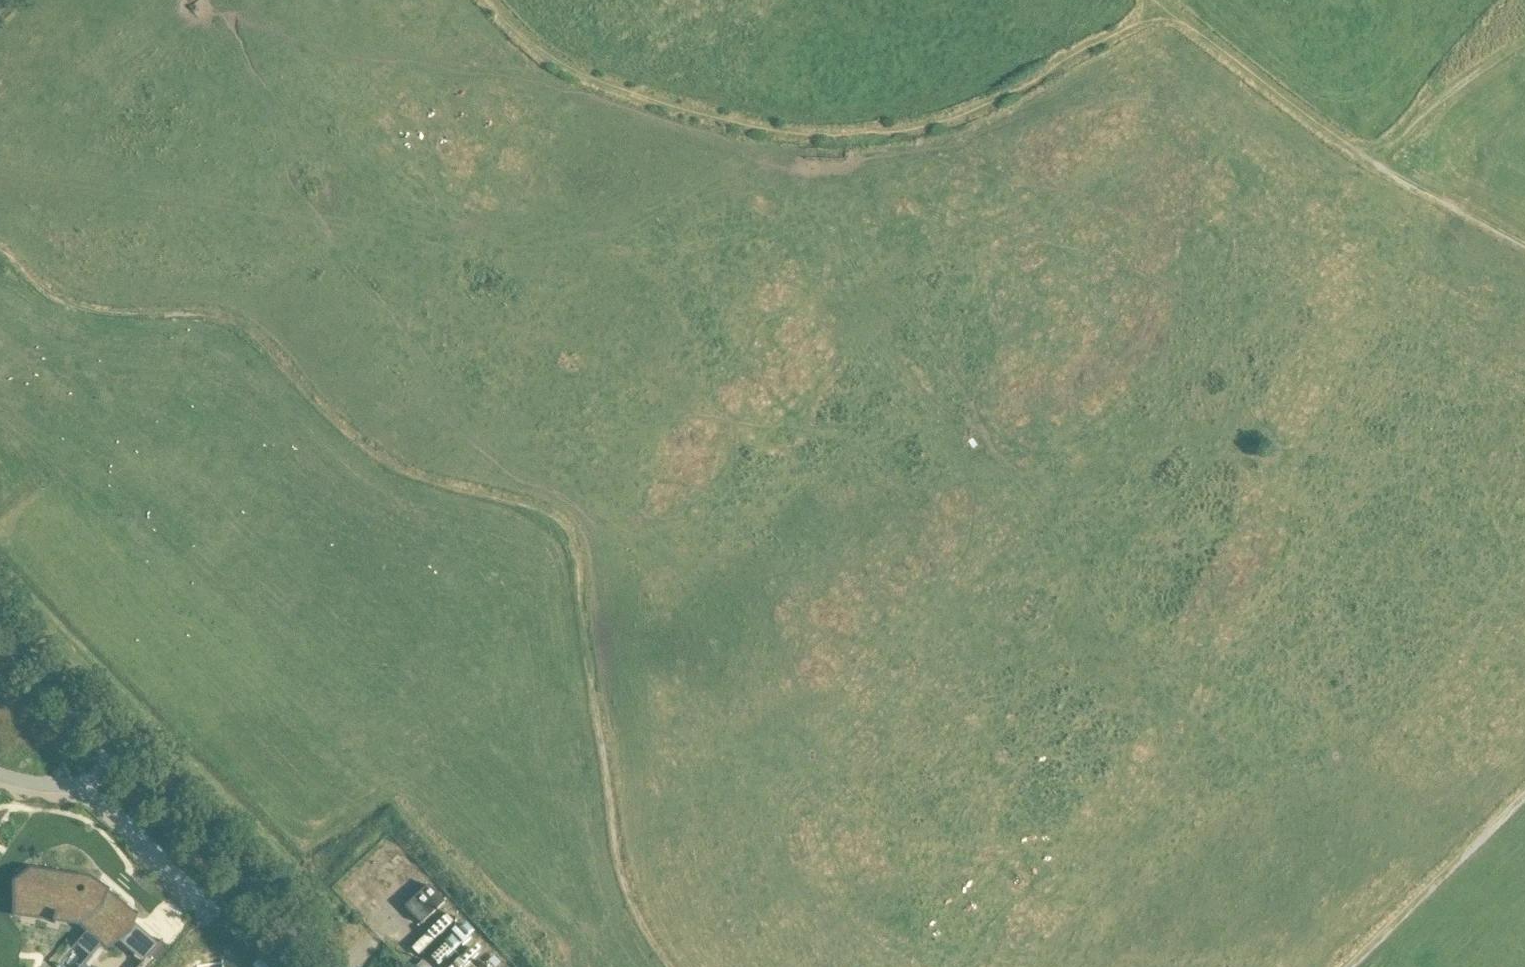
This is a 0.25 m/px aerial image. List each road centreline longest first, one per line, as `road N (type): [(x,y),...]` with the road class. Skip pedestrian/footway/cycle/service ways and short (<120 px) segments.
road 1 (unclassified): [(327,966),(120,755)]
road 2 (residential): [(200,916),(180,868),(86,785)]
road 3 (unclassified): [(120,755),(0,630)]

